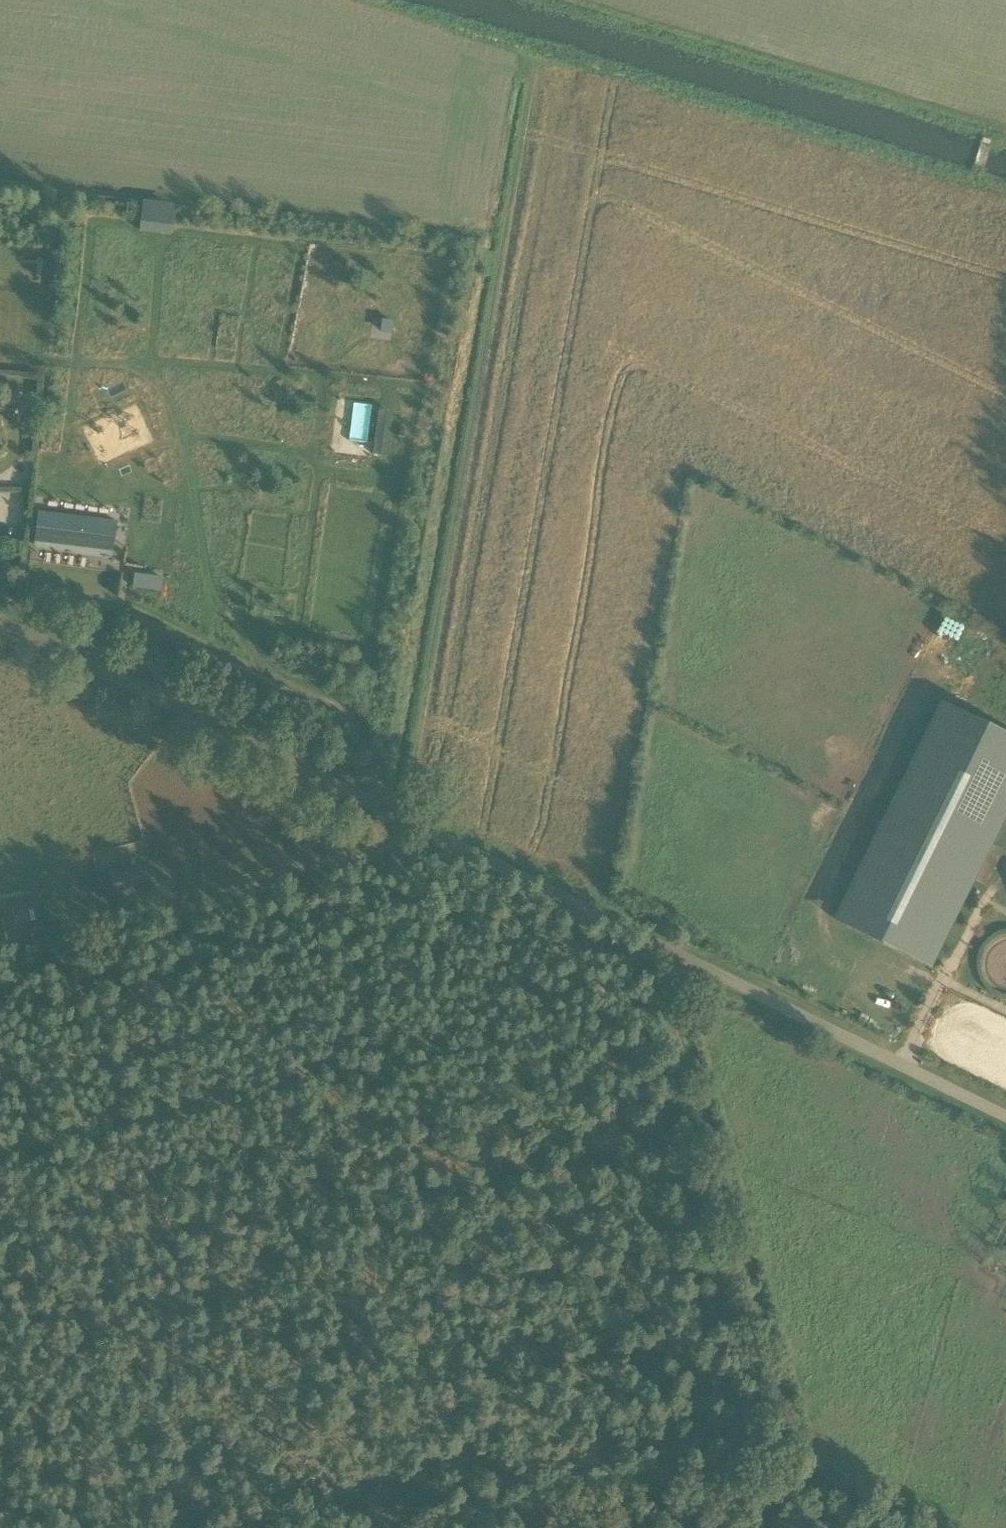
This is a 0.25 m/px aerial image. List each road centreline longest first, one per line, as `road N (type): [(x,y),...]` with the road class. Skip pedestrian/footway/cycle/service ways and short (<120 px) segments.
road 1 (unclassified): [(1005,1122),(0,638)]
road 2 (track): [(823,1527),(692,1077),(673,1002),(673,960)]

